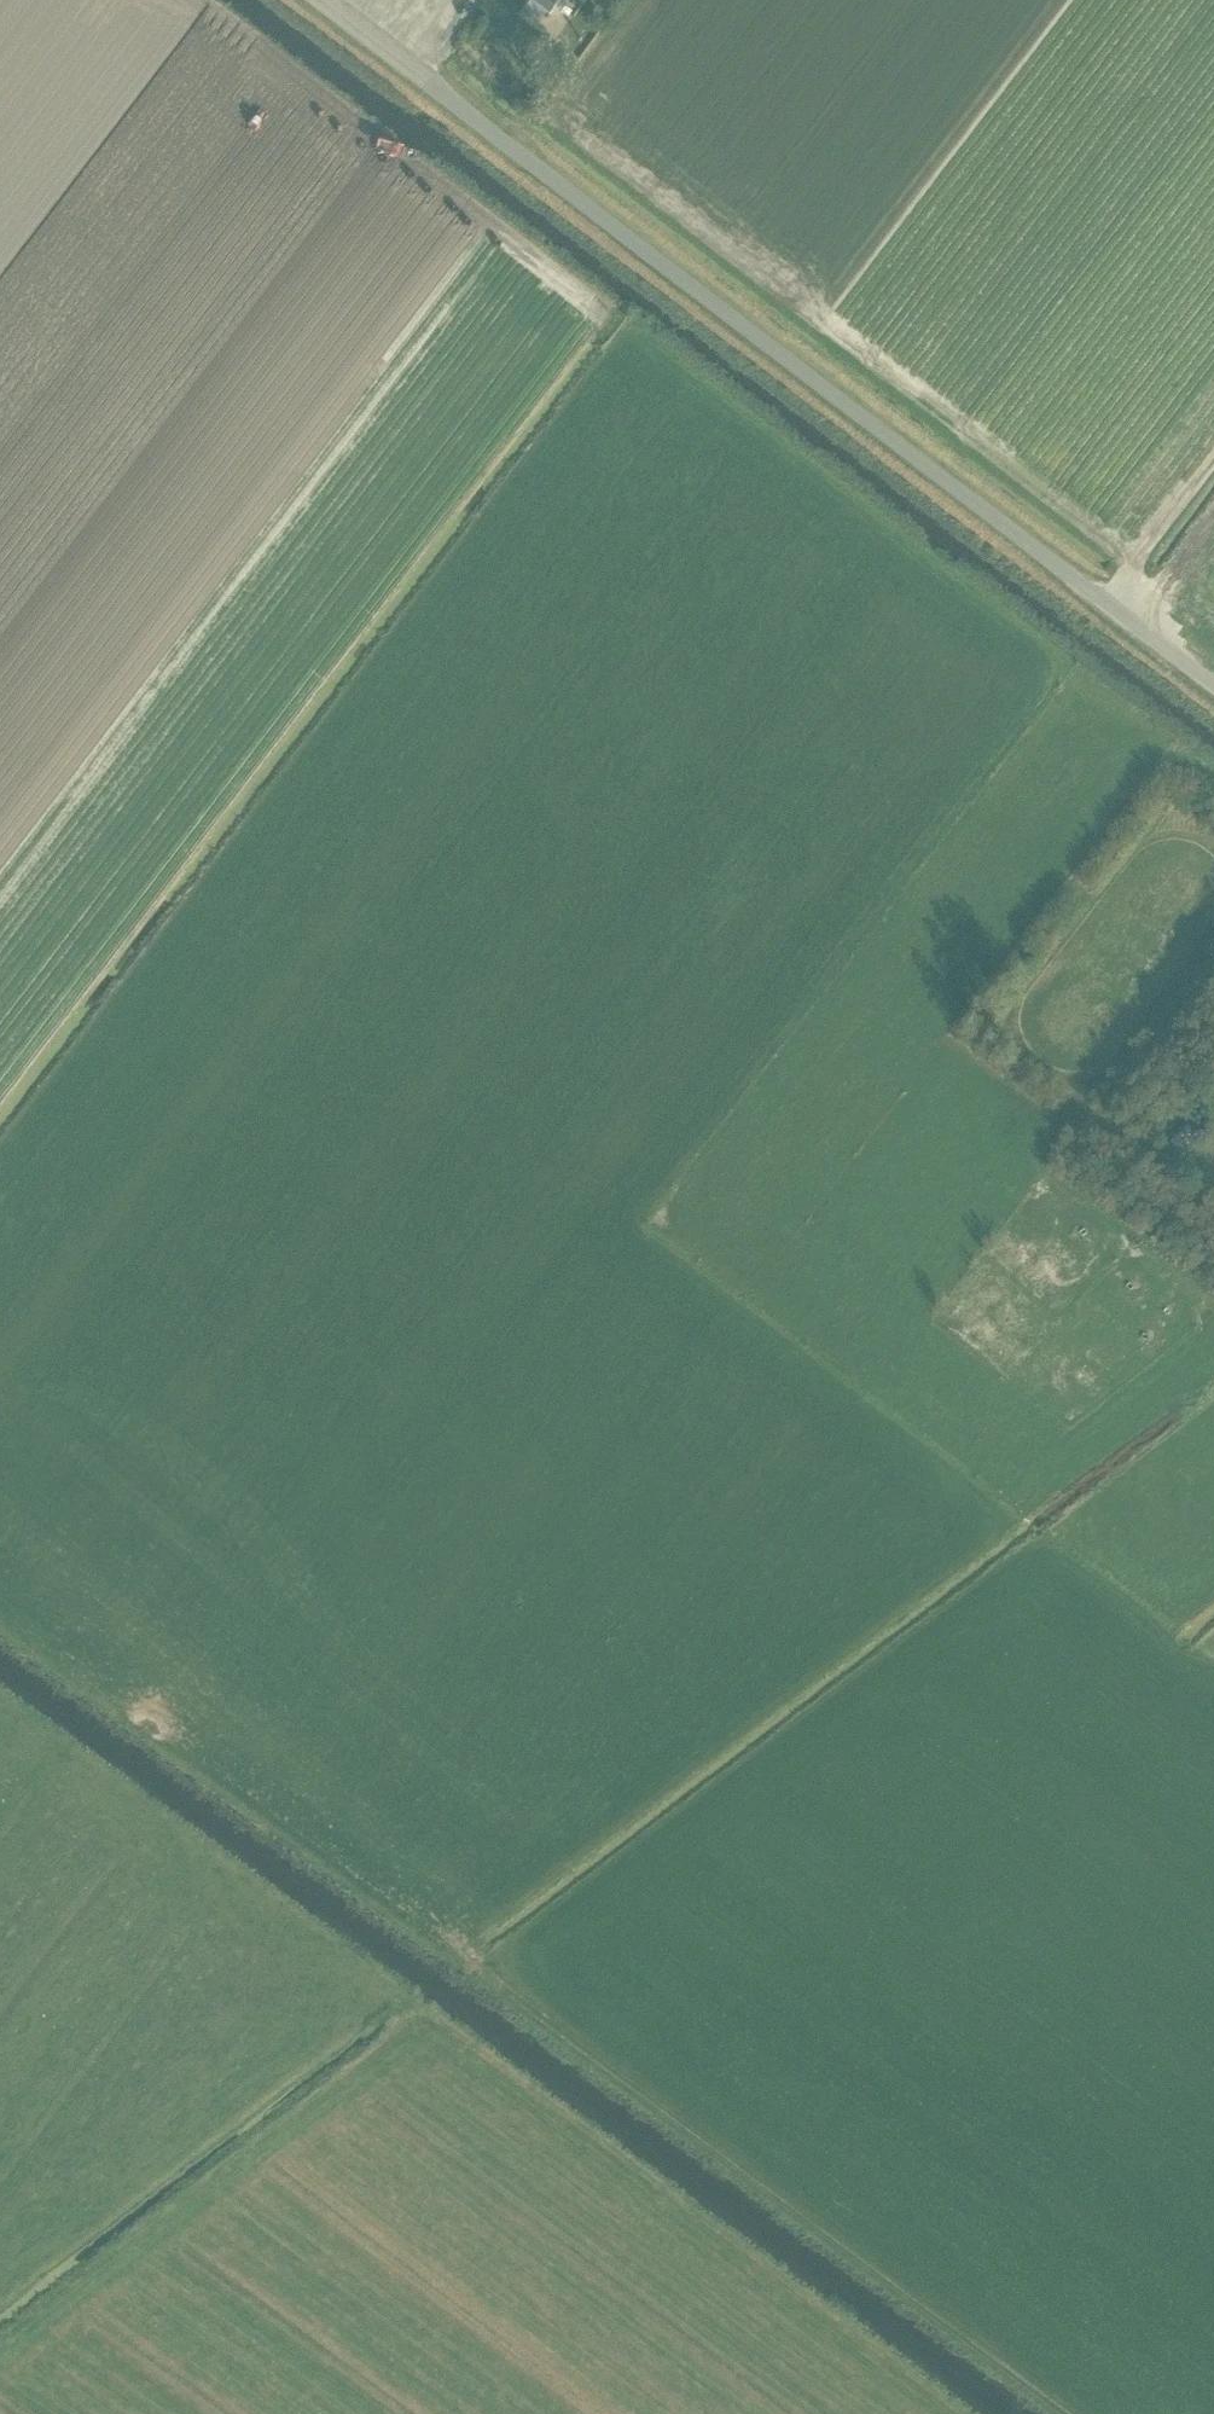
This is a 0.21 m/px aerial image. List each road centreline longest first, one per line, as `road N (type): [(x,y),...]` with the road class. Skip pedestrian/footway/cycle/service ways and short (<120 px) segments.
road 1 (unclassified): [(1213,688),(317,0)]

